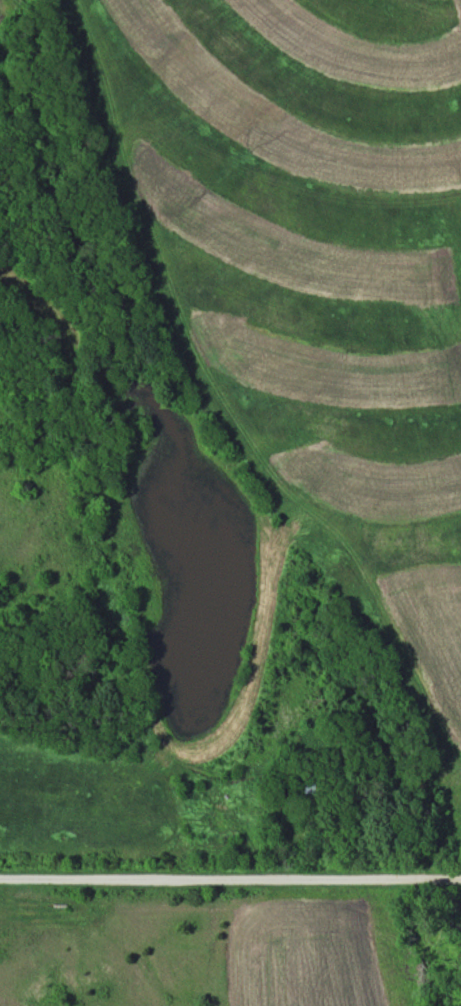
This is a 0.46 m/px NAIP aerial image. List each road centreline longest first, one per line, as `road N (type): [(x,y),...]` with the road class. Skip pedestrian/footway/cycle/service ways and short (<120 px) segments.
road 1 (residential): [(460,878),(0,877)]

